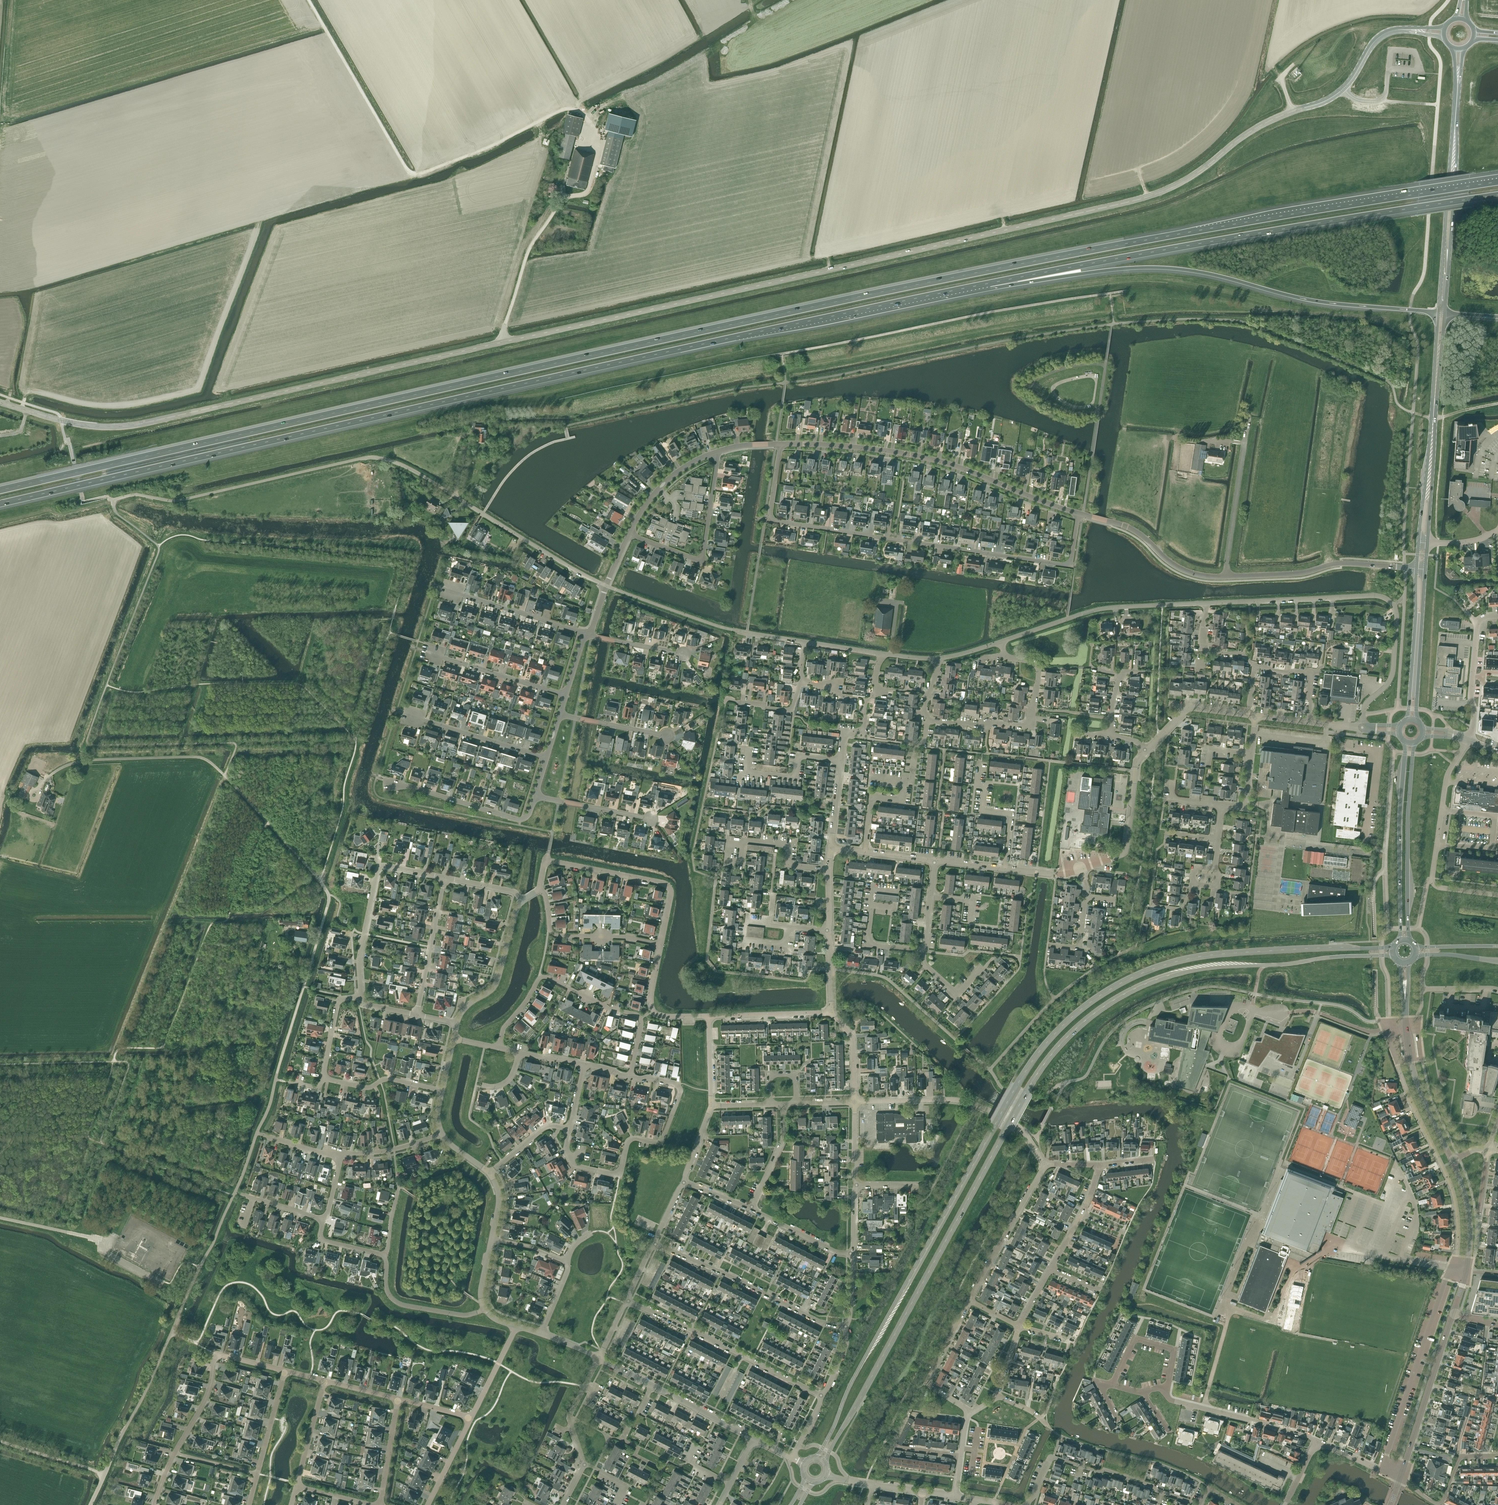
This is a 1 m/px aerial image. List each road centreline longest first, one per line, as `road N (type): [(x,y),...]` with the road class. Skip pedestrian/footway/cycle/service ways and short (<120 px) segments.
road 1 (motorway): [(1497,181),(922,283),(0,490)]
road 2 (secondary): [(61,420),(146,423),(1134,201),(1194,175),(1257,127),(1343,89)]
road 3 (motorway): [(0,504),(990,284)]
road 4 (primary): [(1392,947),(1185,959),(1119,984),(1074,1017),(1018,1084),(817,1458)]
road 5 (primary): [(824,1462),(1028,1090),(1073,1033),(1117,998),(1181,973),(1393,957)]
road 6 (unclassified): [(329,896),(270,1107),(91,1504)]
road 7 (motorway): [(990,284),(1497,195)]
road 8 (motorway): [(990,284),(1158,267),(1323,302),(1439,312)]
road 9 (residential): [(781,444),(770,515),(777,521),(1062,564),(1071,560),(1079,514)]
road 10 (unclassified): [(1417,569),(1346,565),(1292,575),(1200,575),(1133,530),(1079,514)]
road 11 (unclassified): [(1362,728),(1367,702),(1393,671),(1396,611),(1390,601),(1207,603)]
road 12 (unclassified): [(1079,514),(934,459),(781,444)]
road 13 (residential): [(1455,1270),(1454,1195),(1390,1026),(1406,1023)]
road 14 (primary): [(1445,313),(1463,48)]
road 15 (primary): [(1453,47),(1439,312)]
road 16 (residential): [(630,1077),(680,1088),(661,1143),(632,1139),(620,1173),(612,1173),(572,1162),(565,1150),(570,1130)]
road 17 (residential): [(500,1048),(506,1025),(539,979),(549,977),(639,1016),(630,1077)]
road 18 (unclassified): [(607,586),(392,461)]
road 19 (primary): [(1439,312),(1419,542)]
road 20 (primary): [(1428,542),(1445,313)]
road 21 (residential): [(1045,1165),(1022,1129),(975,1105),(855,1102)]
road 22 (residential): [(822,1395),(629,1301)]
road 23 (unclassified): [(1497,895),(1432,880),(1448,773),(1468,739)]
road 24 (unclassified): [(1207,603),(1097,609),(1001,641)]
road 25 (residential): [(845,1326),(817,1321),(655,1244)]
road 26 (unclassified): [(661,944),(667,884),(550,861),(539,887)]
road 27 (residential): [(1027,1504),(1052,1458),(1195,1504)]
road 28 (primary): [(1406,742),(1399,940)]
road 29 (primary): [(1409,940),(1414,743)]
road 30 (residential): [(362,997),(361,952),(378,870),(445,878)]
road 31 (residential): [(1217,888),(1250,894),(1257,835),(1359,847)]
road 32 (residential): [(927,721),(1028,724),(1038,668),(1005,655)]
road 33 (residential): [(719,451),(703,555),(629,534)]
road 34 (residential): [(1455,1270),(1331,1242),(1321,1257),(1293,1269)]
road 35 (unclassified): [(754,1438),(600,1358)]
road 36 (tertiary): [(1400,1479),(1453,1314)]
road 37 (residential): [(1317,1440),(1171,1400),(1161,1387)]
road 38 (residential): [(156,1504),(208,1401),(216,1353)]
road 39 (residential): [(392,782),(520,819),(536,795)]
road 40 (unclassified): [(329,896),(225,775)]
road 41 (residential): [(586,633),(443,589),(441,596)]
road 42 (residential): [(969,1301),(1045,1165)]
road 43 (residential): [(661,944),(557,935),(539,887)]
road 44 (unclassified): [(1147,751),(1137,763),(1127,850),(1081,871)]
road 45 (primary): [(1417,569),(1407,720)]
road 46 (primary): [(1417,720),(1426,570)]
road 47 (residential): [(567,695),(426,652)]
road 48 (tertiary): [(1453,1160),(1416,1079),(1406,1023)]
road 49 (residential): [(546,758),(408,715)]
road 50 (residential): [(969,1413),(927,1384),(969,1301)]
road 51 (unclassified): [(457,1023),(495,986),(523,900)]
road 52 (residential): [(484,1311),(460,1316),(398,1304),(386,1290),(384,1255)]
road 53 (residential): [(417,1015),(445,878)]
road 54 (residential): [(287,1372),(250,1504)]
road 55 (residential): [(865,852),(871,798),(903,800),(915,754)]
road 56 (residential): [(1006,869),(1012,814),(983,811),(980,762)]
road 57 (residential): [(1161,1387),(1174,1353),(1139,1339),(1112,1385)]
road 58 (unclassified): [(629,534),(672,476),(719,451)]
road 59 (unclassified): [(709,1016),(652,1010),(661,944)]
road 60 (unclassified): [(831,1012),(709,1016)]
road 61 (residential): [(841,759),(807,756),(790,776),(749,770),(750,750)]
road 62 (residential): [(443,1090),(326,1078)]

